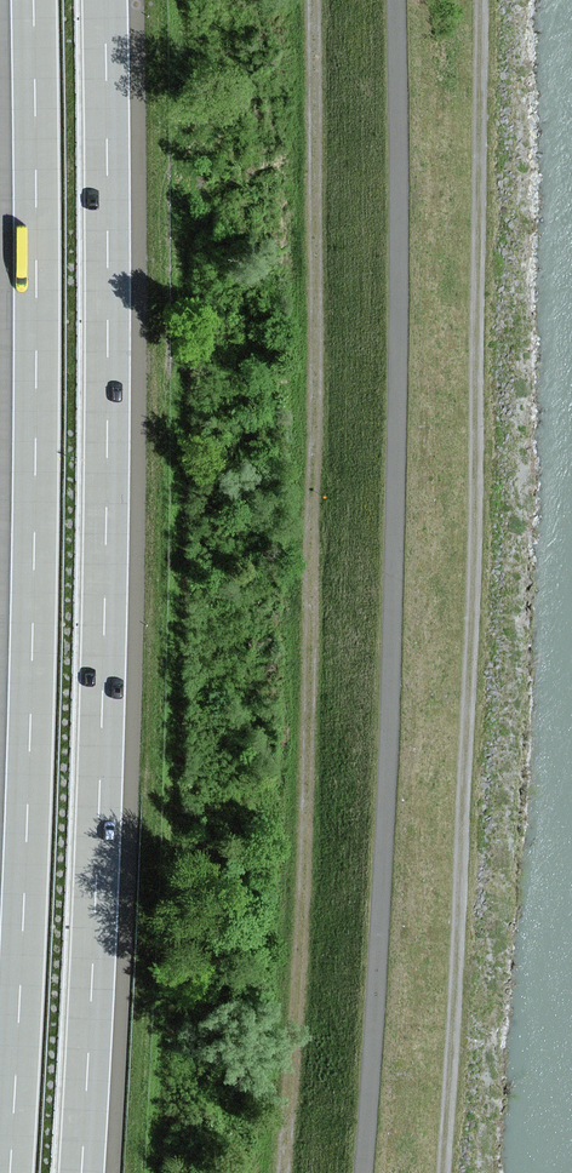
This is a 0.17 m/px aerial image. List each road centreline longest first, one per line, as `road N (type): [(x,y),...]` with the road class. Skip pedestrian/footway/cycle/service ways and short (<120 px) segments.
road 1 (track): [(394,0),(398,461),(362,1172)]
road 2 (track): [(283,1172),(307,847),(313,0)]
road 3 (track): [(443,1172),(462,860),(482,0)]
road 4 (motorway): [(80,1172),(97,858),(108,206),(102,0)]
road 5 (motorway): [(30,0),(29,852),(9,1172)]

